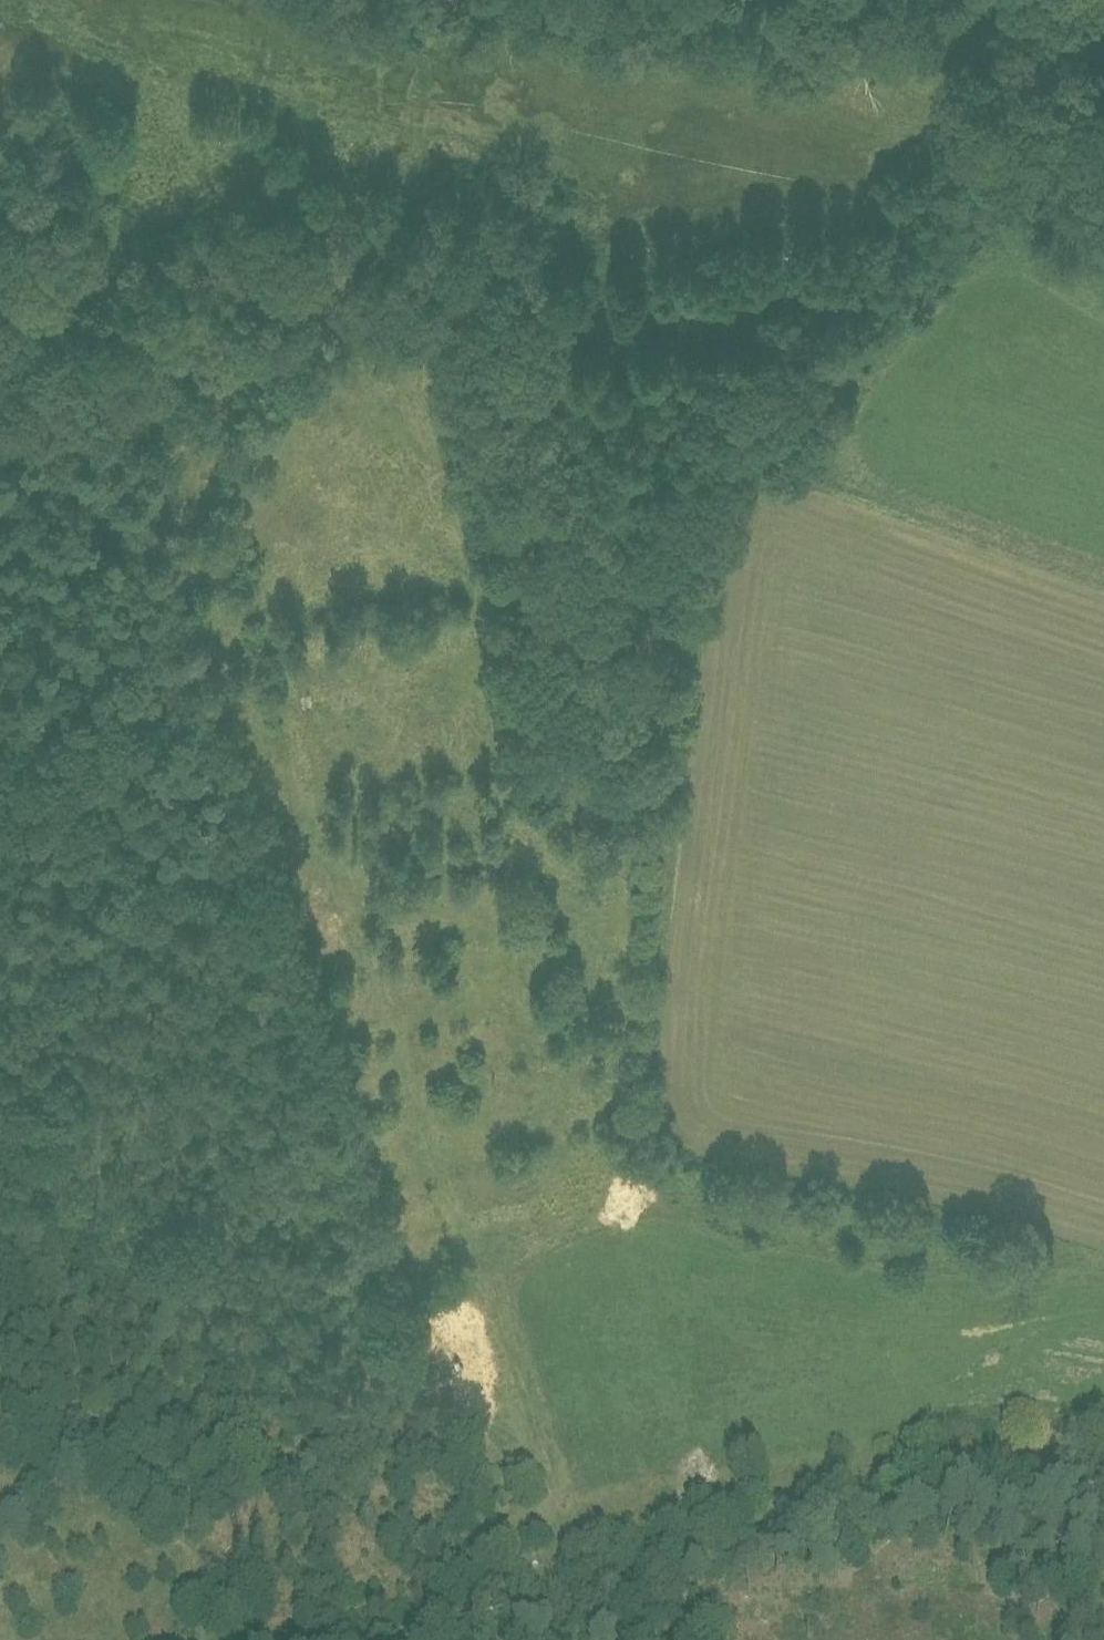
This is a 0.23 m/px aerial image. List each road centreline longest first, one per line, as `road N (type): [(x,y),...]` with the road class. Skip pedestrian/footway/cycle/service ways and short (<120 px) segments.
road 1 (track): [(395,1639),(541,1610),(565,1588),(1103,1480)]

